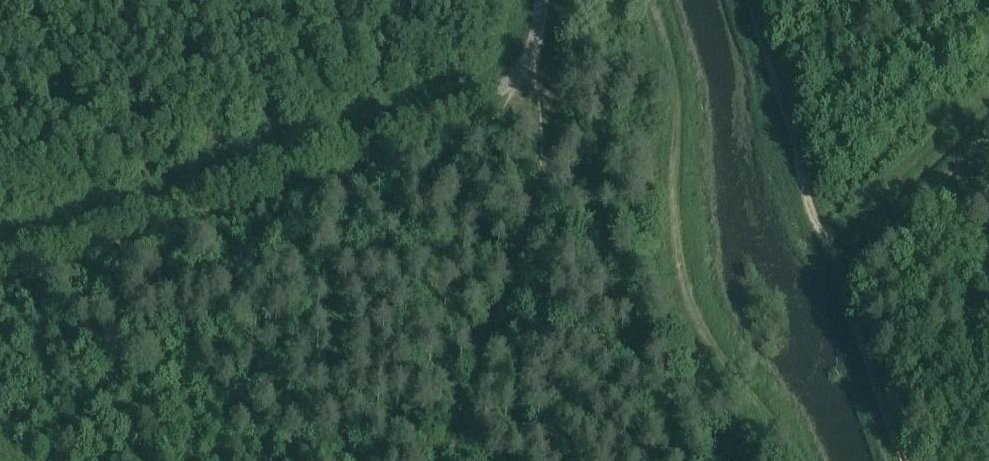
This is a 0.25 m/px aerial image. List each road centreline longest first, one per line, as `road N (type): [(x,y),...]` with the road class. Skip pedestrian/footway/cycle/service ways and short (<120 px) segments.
road 1 (unclassified): [(0,254),(490,94),(530,52),(541,0)]
road 2 (track): [(652,0),(677,96),(671,208),(689,305),(723,363),(800,460)]
road 3 (track): [(836,268),(749,0)]
road 4 (track): [(907,460),(836,268)]
road 5 (track): [(836,268),(988,133)]

